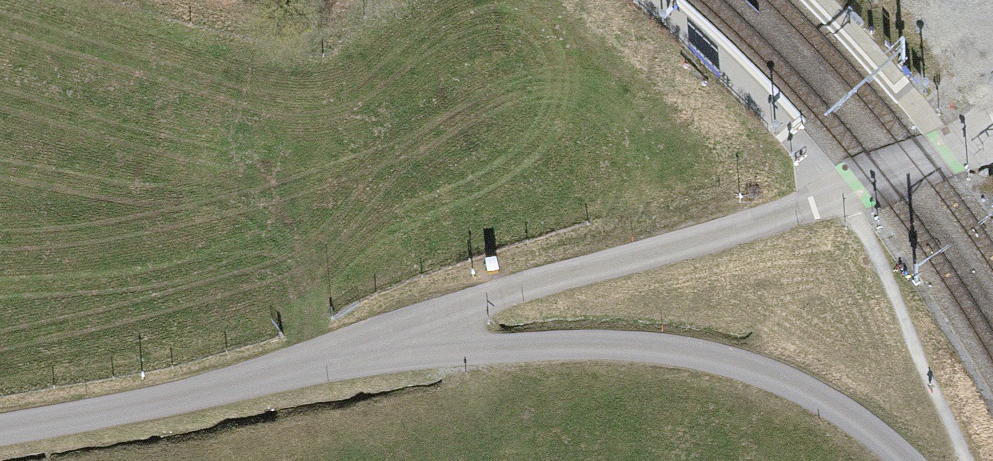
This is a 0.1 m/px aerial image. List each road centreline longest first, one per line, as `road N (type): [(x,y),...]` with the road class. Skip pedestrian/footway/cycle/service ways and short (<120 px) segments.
road 1 (track): [(347,355),(636,344),(728,361),(809,397),(905,460)]
road 2 (track): [(347,355),(476,302),(839,193)]
road 3 (residential): [(347,355),(149,404),(0,430)]
road 4 (track): [(839,193),(992,134)]

